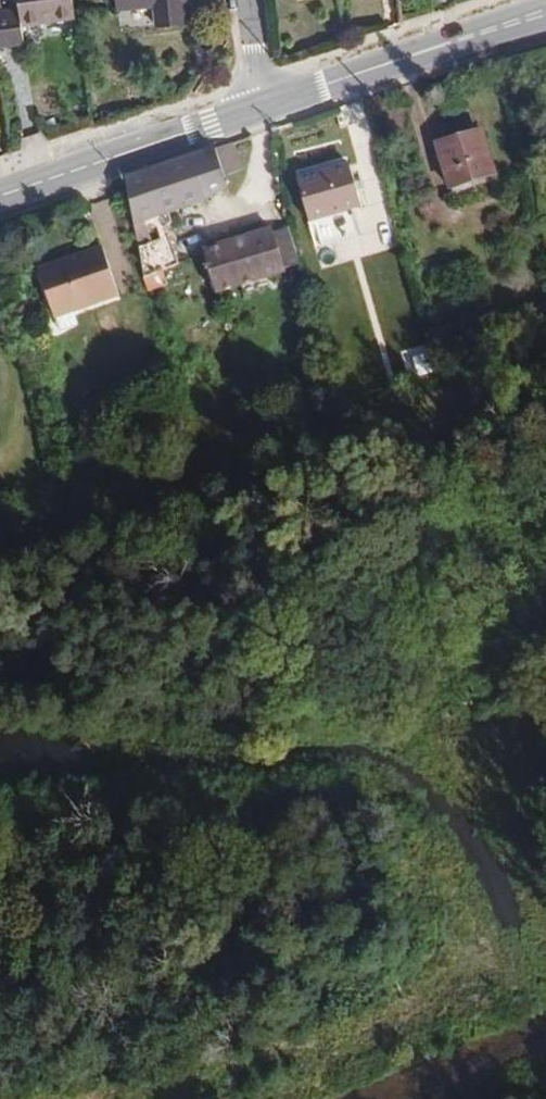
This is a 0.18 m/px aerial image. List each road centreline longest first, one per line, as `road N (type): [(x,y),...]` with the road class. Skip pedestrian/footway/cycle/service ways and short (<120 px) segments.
road 1 (primary): [(262,101),(545,11)]
road 2 (primary): [(0,193),(262,101)]

